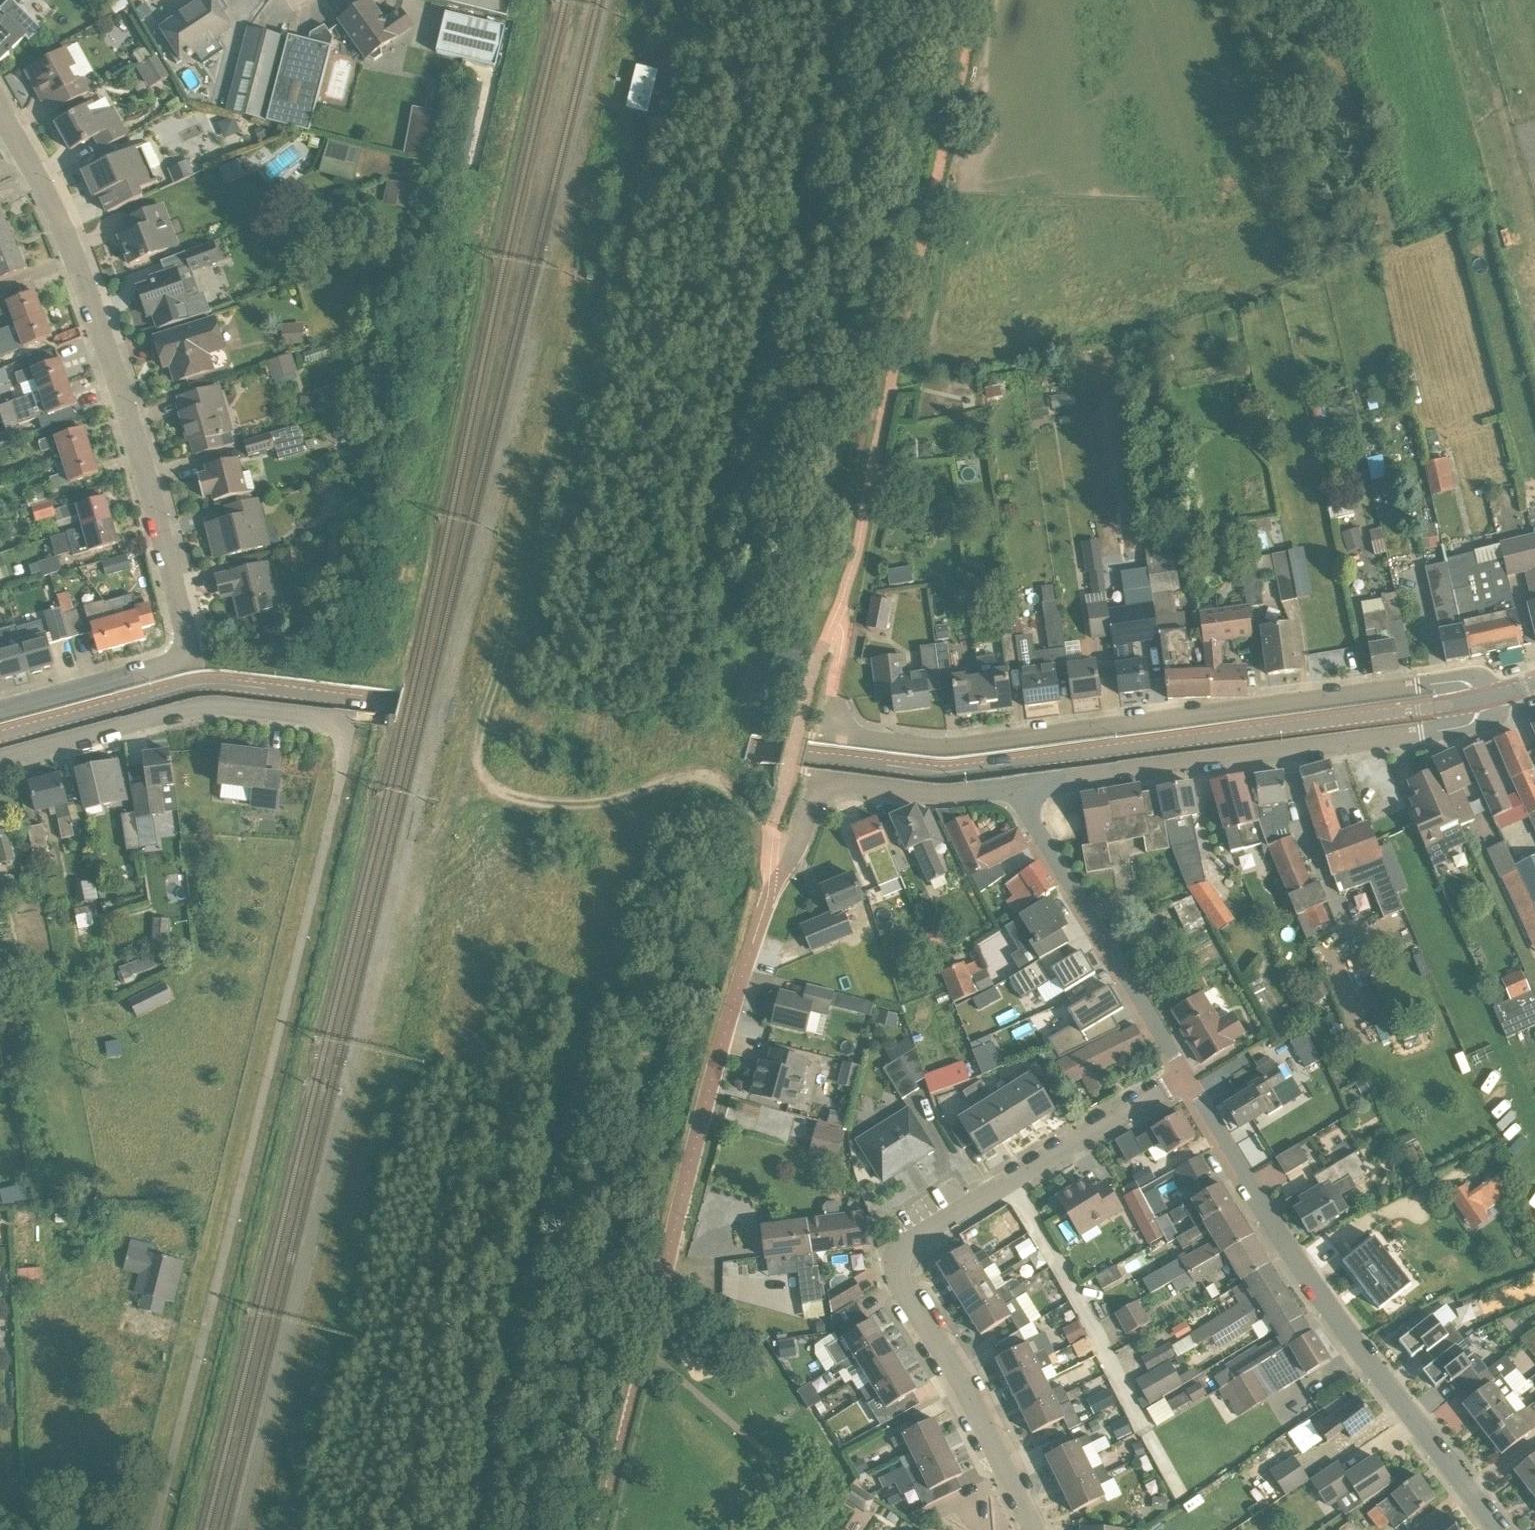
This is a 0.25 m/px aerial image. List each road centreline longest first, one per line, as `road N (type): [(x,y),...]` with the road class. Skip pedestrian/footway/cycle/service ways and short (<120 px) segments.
road 1 (residential): [(157,1529),(343,775),(343,743),(332,726),(311,718),(201,709),(0,760)]
road 2 (track): [(771,857),(735,800),(705,782),(565,805),(508,793),(488,770),(484,735),(584,330),(648,152),(684,0)]
road 3 (residential): [(0,711),(179,662),(189,647),(91,296),(54,207),(0,116)]
road 4 (unclassified): [(749,748),(208,684),(0,737)]
road 5 (unclassified): [(756,748),(941,772),(1478,700)]
road 6 (residential): [(840,727),(857,738),(947,748),(1434,685),(1466,683),(1478,700)]
road 7 (residential): [(1032,1529),(968,1394),(904,1291),(900,1266),(910,1245),(1184,1078)]
road 8 (residential): [(1502,1529),(1369,1364),(1184,1078)]
road 9 (residential): [(1478,700),(1474,720),(1459,728),(1011,789)]
road 10 (residential): [(655,1315),(728,1024),(770,892)]
road 11 (residential): [(1184,1078),(1011,789)]
road 12 (residential): [(1011,789),(951,796),(825,789),(770,892)]

